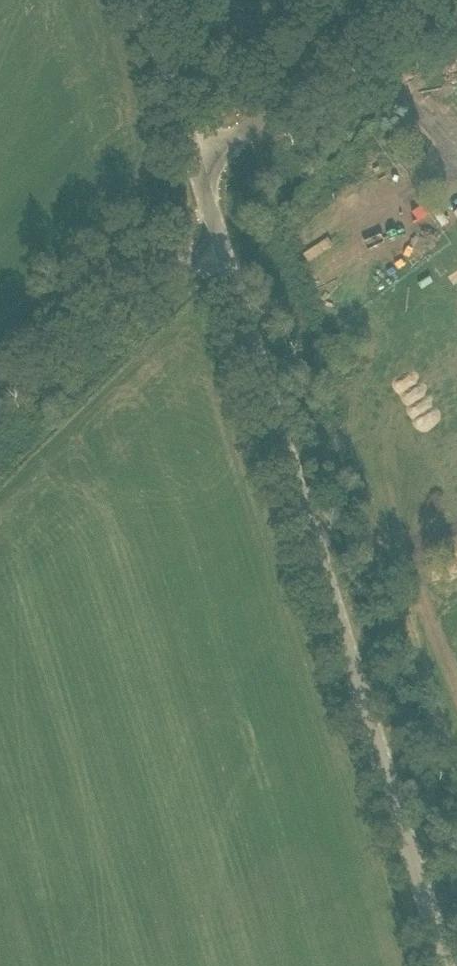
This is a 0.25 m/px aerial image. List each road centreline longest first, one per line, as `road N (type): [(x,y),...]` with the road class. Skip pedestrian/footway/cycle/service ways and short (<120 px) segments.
road 1 (unclassified): [(447,965),(225,253)]
road 2 (unclassified): [(0,376),(75,302),(225,253)]
road 3 (unclassified): [(199,155),(264,116),(382,0)]
road 4 (unclassified): [(199,155),(151,0)]

